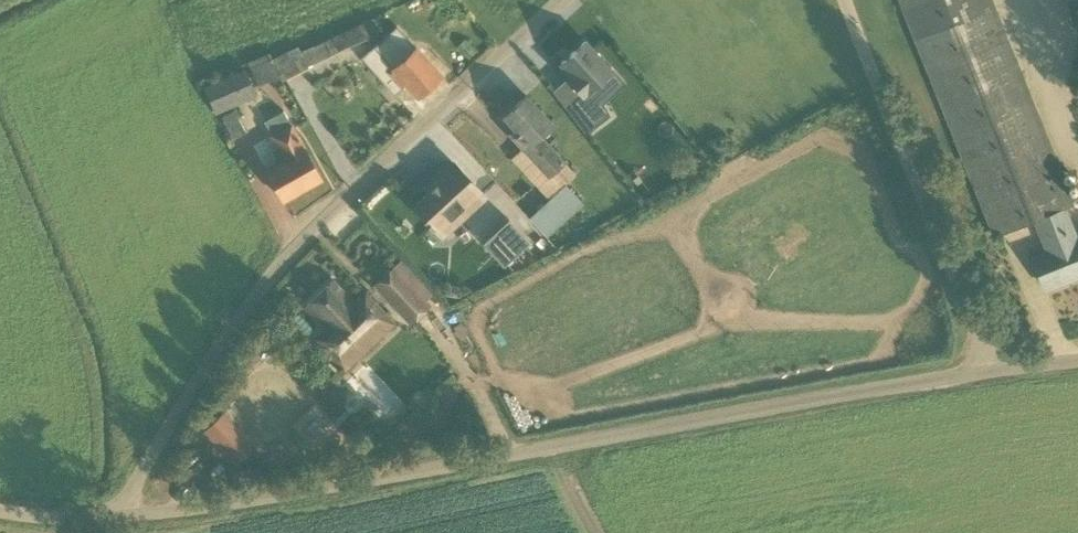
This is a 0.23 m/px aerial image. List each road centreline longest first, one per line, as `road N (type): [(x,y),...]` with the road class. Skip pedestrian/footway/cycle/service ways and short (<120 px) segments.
road 1 (unclassified): [(990,373),(116,519)]
road 2 (unclassified): [(116,519),(216,346),(260,288),(567,0)]
road 3 (unclassified): [(990,373),(846,0)]

